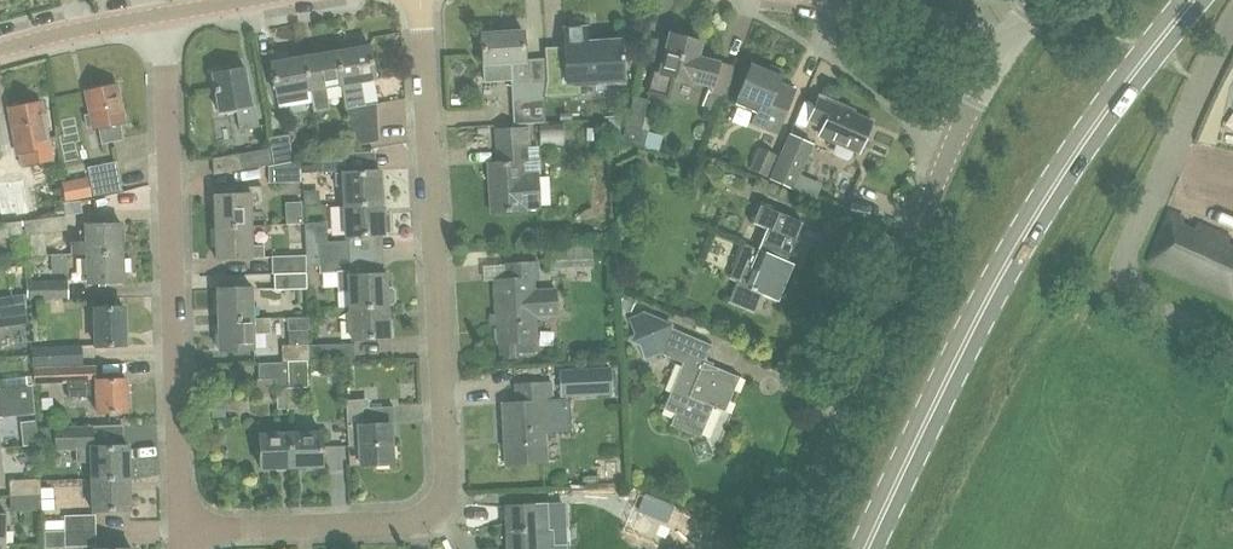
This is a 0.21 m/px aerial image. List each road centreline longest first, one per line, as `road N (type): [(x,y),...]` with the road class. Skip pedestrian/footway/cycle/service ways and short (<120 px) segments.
road 1 (residential): [(179,531),(413,520),(441,496),(424,0)]
road 2 (primary): [(865,548),(1041,202),(1196,0)]
road 3 (unclassified): [(781,548),(994,58)]
road 4 (residential): [(179,531),(166,11)]
road 5 (unclassified): [(1154,187),(1122,272),(1137,294),(1232,347)]
road 6 (unclassified): [(1154,187),(1232,25)]
road 7 (residential): [(994,58),(930,17),(835,0)]
road 8 (residential): [(0,49),(166,11)]

